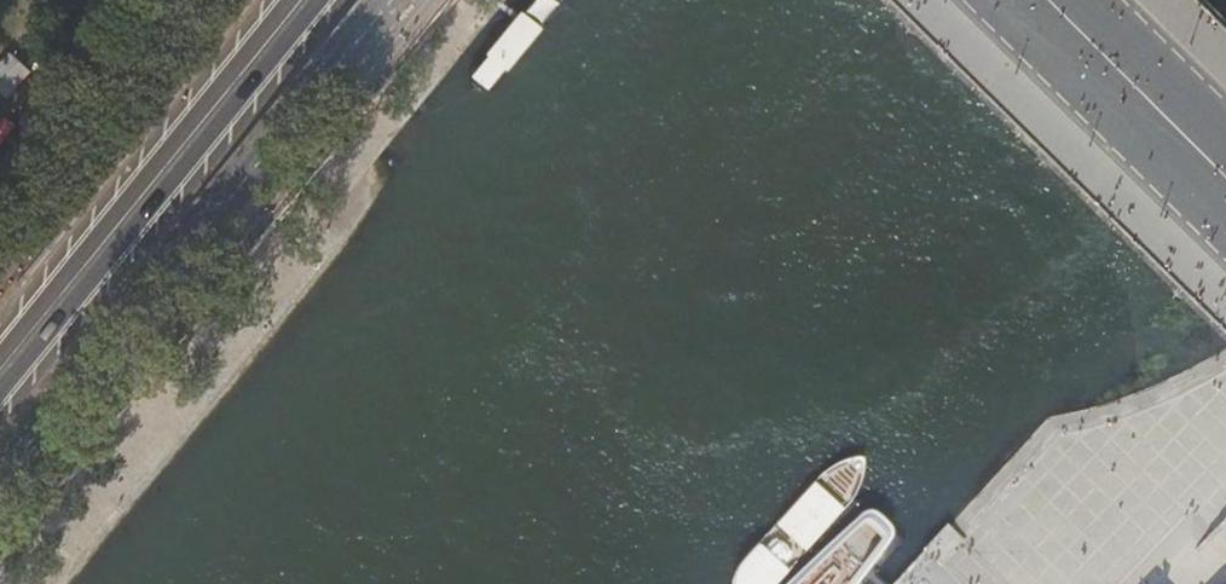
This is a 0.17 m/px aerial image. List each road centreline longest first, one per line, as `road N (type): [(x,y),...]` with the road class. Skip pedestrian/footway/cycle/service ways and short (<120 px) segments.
road 1 (primary): [(0,480),(386,0)]
road 2 (primary): [(0,393),(327,0)]
road 3 (primary): [(282,0),(0,346)]
road 4 (primary): [(224,0),(0,270)]

